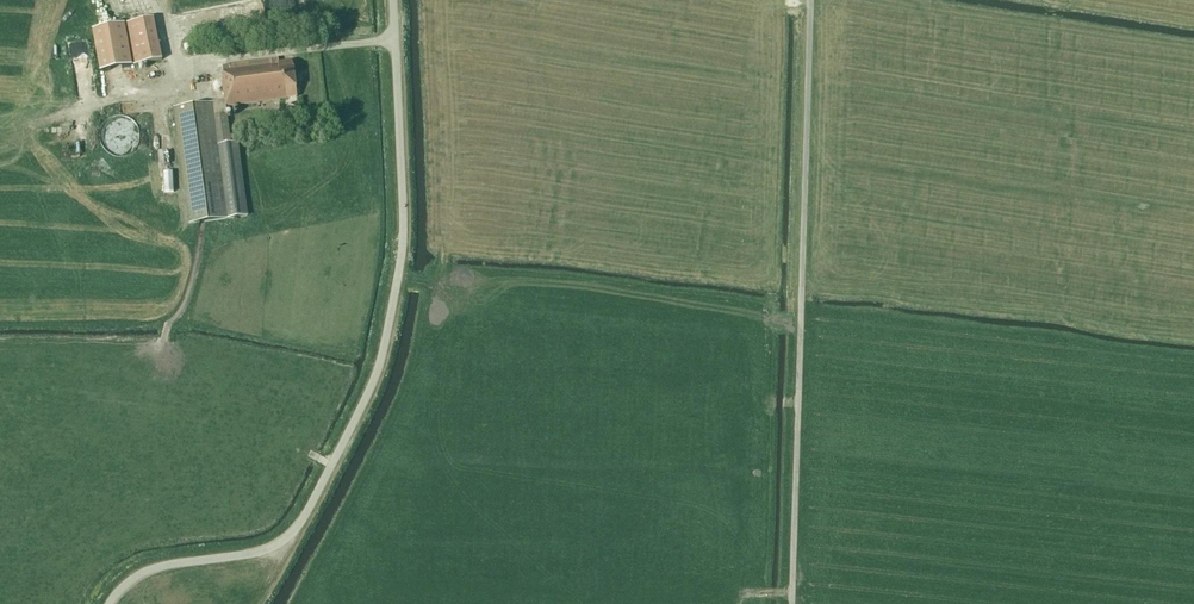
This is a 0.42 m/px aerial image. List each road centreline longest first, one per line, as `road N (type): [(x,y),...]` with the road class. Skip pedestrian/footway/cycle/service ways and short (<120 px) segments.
road 1 (unclassified): [(395,0),(403,254),(380,368),(294,531),(265,551),(145,572),(110,603)]
road 2 (track): [(793,603),(811,0)]

